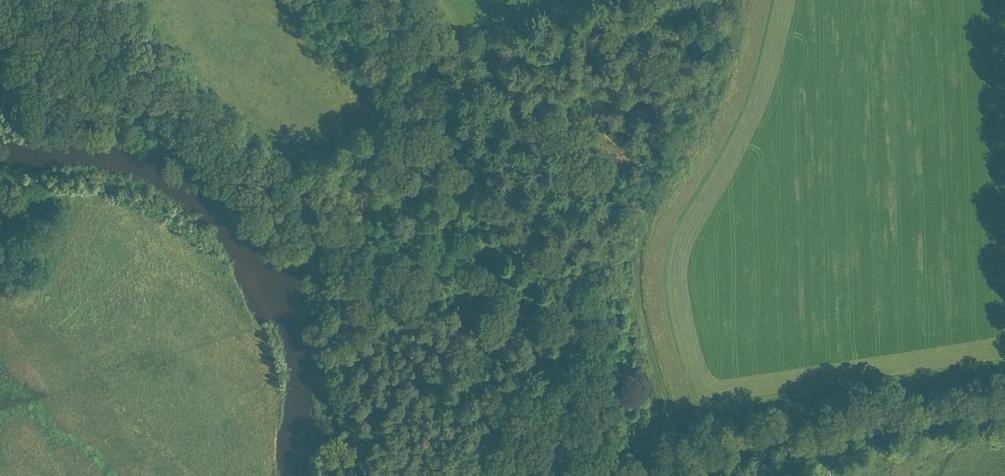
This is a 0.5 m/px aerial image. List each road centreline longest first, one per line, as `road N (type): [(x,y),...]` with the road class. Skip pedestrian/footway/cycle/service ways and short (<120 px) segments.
road 1 (track): [(736,0),(715,96),(650,210),(637,255),(643,328),(690,455)]

